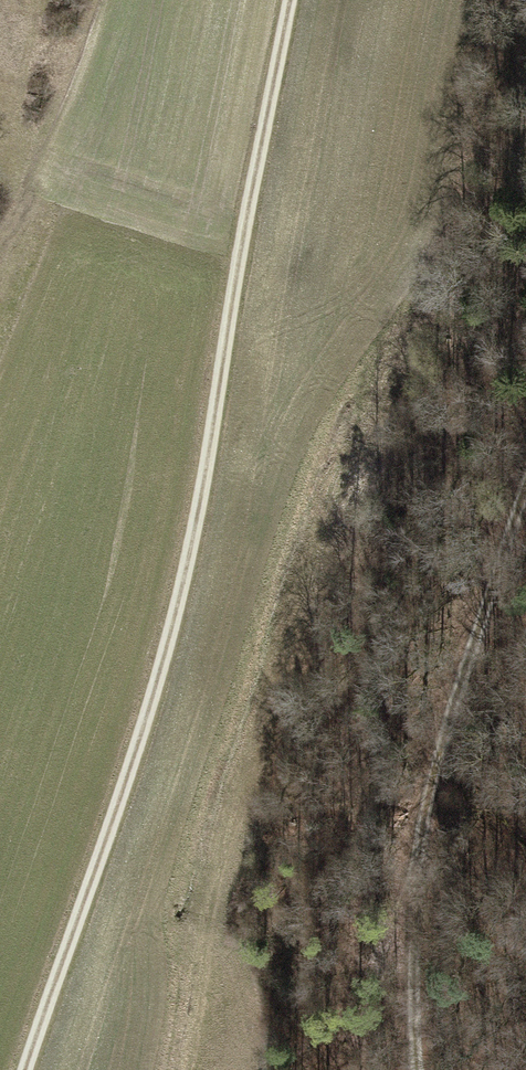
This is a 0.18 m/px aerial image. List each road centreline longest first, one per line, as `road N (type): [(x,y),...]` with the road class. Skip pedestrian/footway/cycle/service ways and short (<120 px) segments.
road 1 (track): [(296,0),(176,624),(29,1069)]
road 2 (track): [(525,500),(426,822),(421,1069)]

